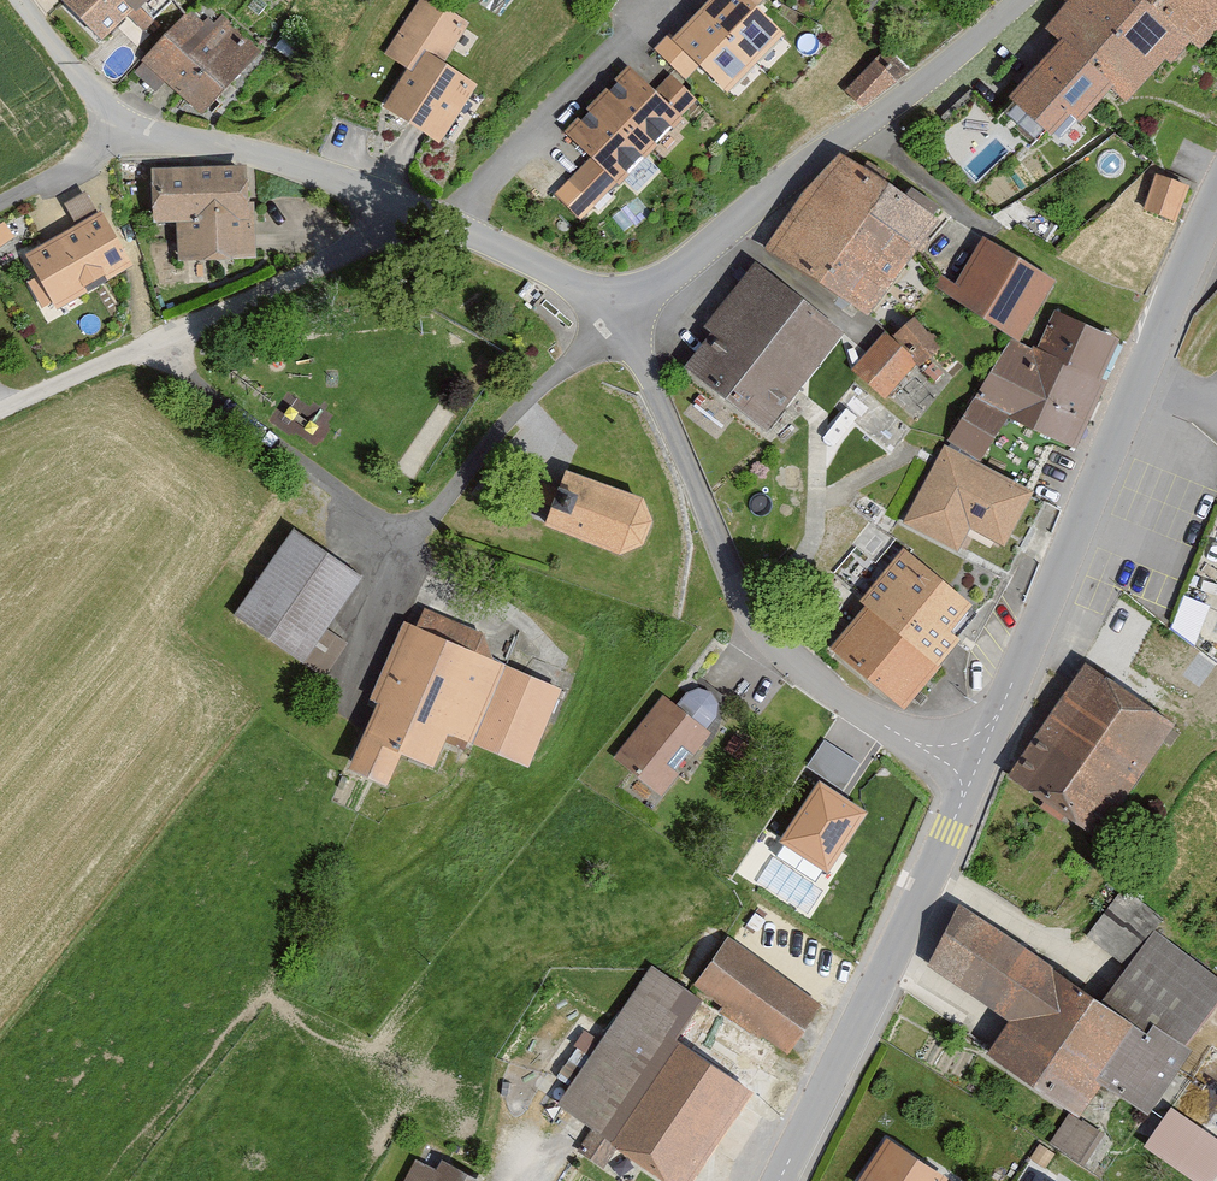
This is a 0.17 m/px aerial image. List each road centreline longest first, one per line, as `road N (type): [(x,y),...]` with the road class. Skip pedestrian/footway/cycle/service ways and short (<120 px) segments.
road 1 (residential): [(982,762),(898,734),(797,668),(743,595),(631,320)]
road 2 (tertiary): [(1216,225),(982,762)]
road 3 (unclassified): [(1025,0),(940,73),(811,166),(631,320)]
road 4 (unclassified): [(421,213),(0,415)]
road 5 (tertiary): [(781,1180),(982,762)]
road 6 (residential): [(421,213),(284,160),(125,133)]
road 7 (residential): [(631,320),(421,213)]

